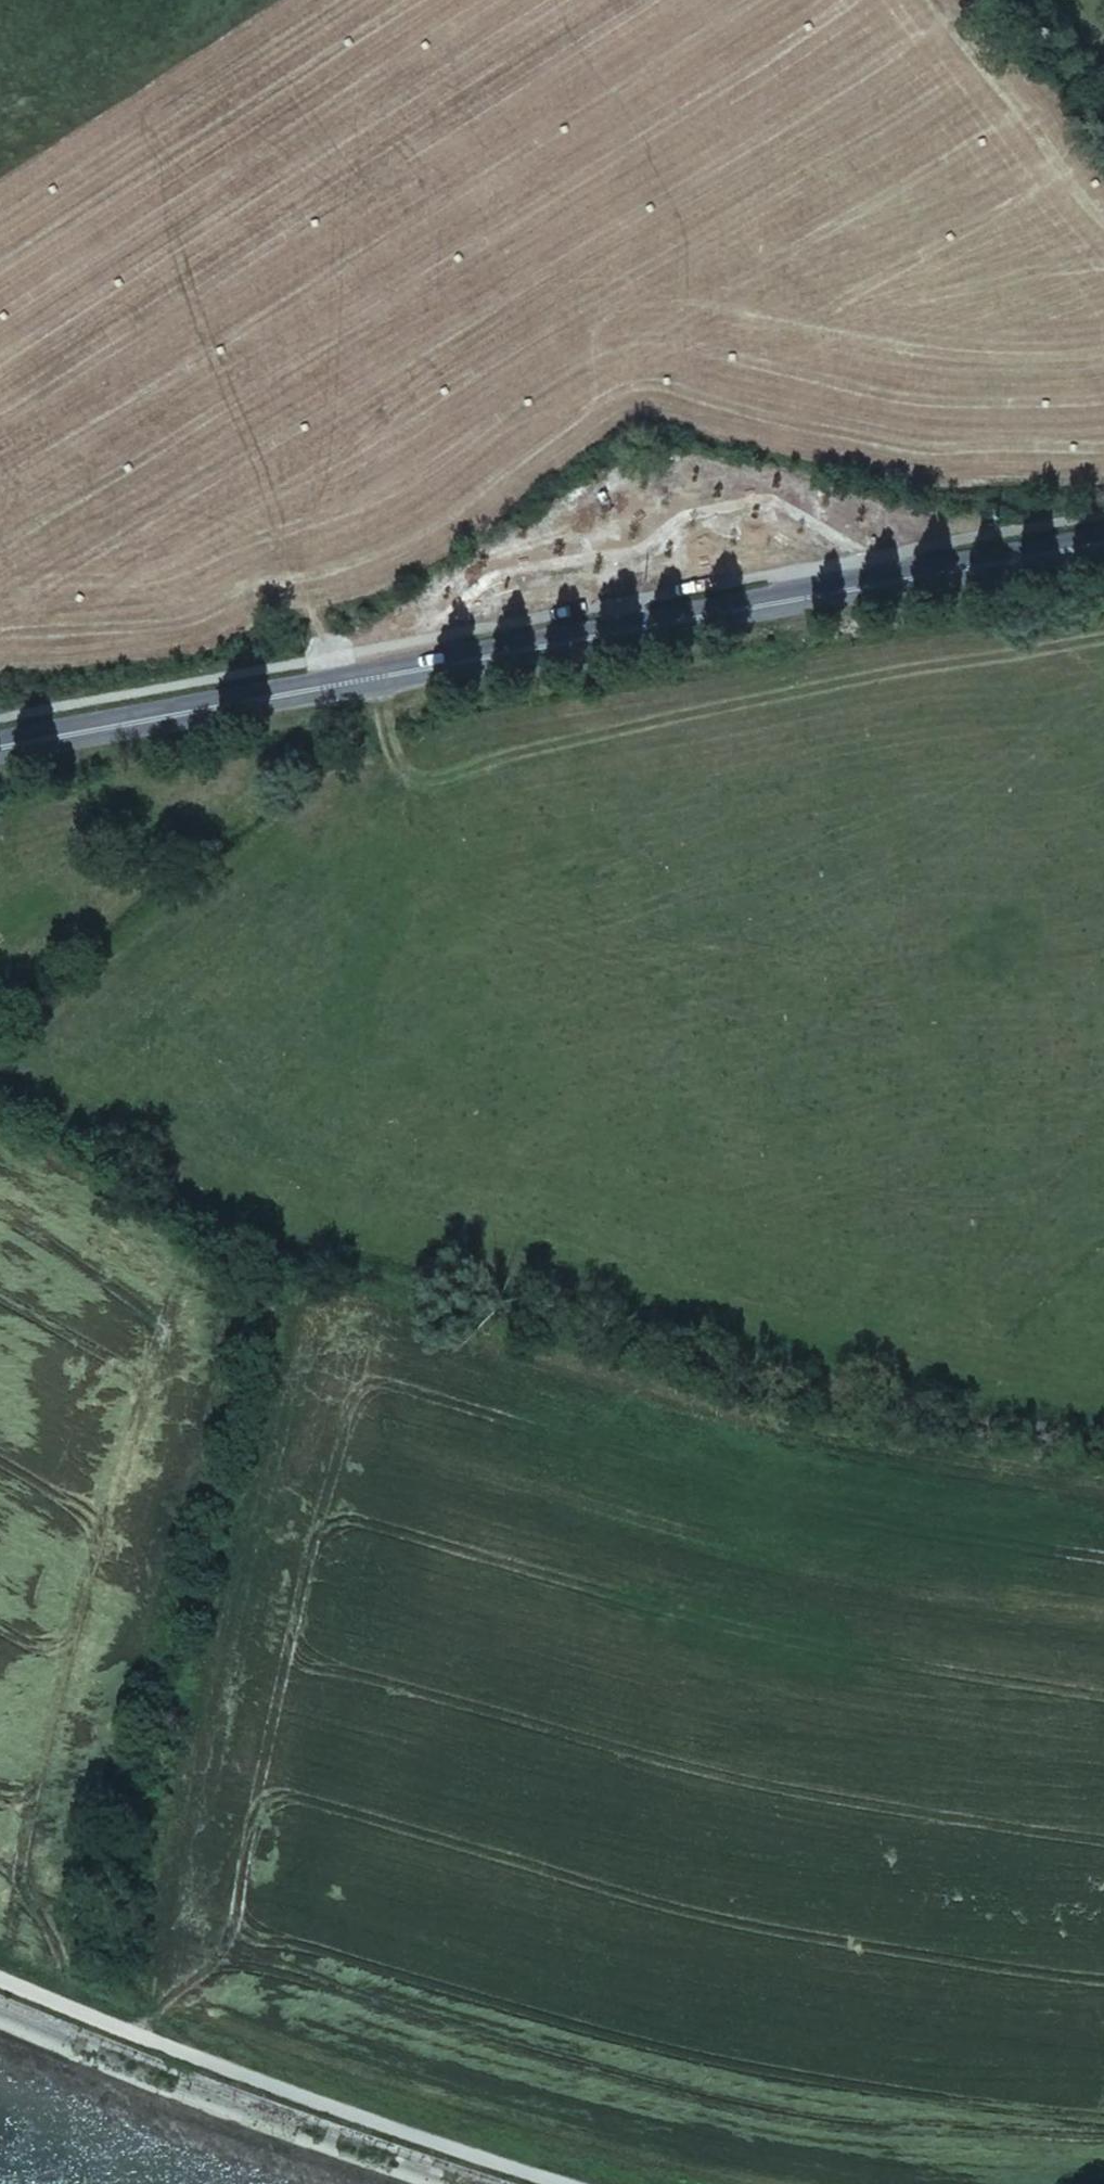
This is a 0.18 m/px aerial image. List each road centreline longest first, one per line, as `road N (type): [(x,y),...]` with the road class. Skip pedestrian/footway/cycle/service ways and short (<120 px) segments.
road 1 (tertiary): [(1103,552),(435,647),(0,759)]

